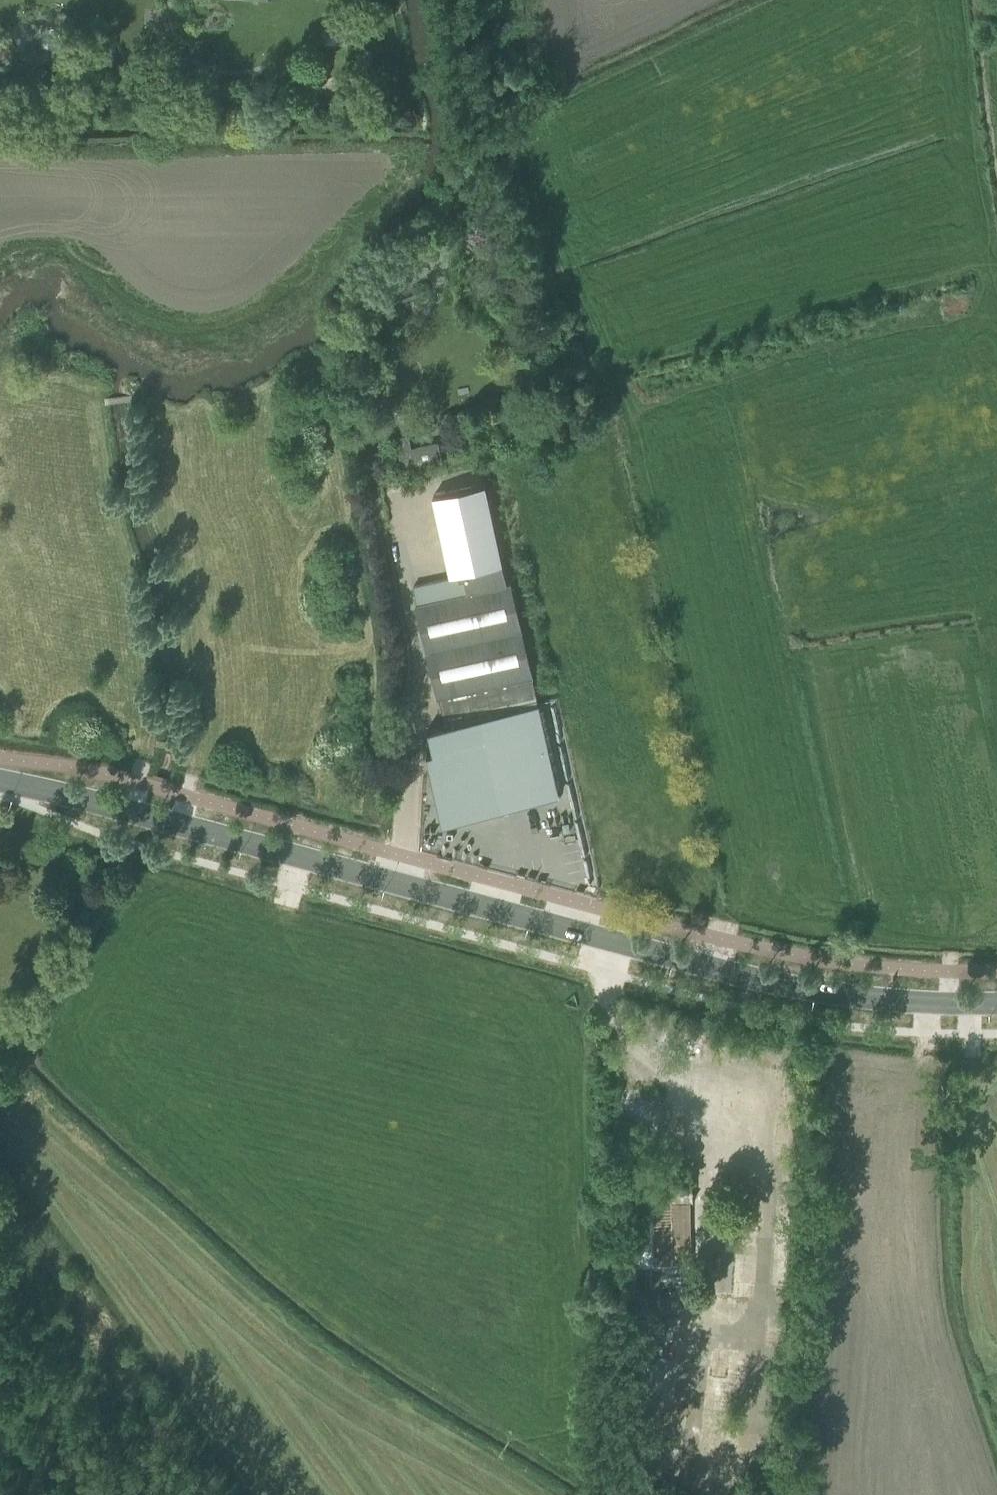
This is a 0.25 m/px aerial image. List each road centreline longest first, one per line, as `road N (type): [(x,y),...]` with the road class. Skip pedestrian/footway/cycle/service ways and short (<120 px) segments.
road 1 (tertiary): [(996,1001),(828,993),(378,885),(0,777)]

